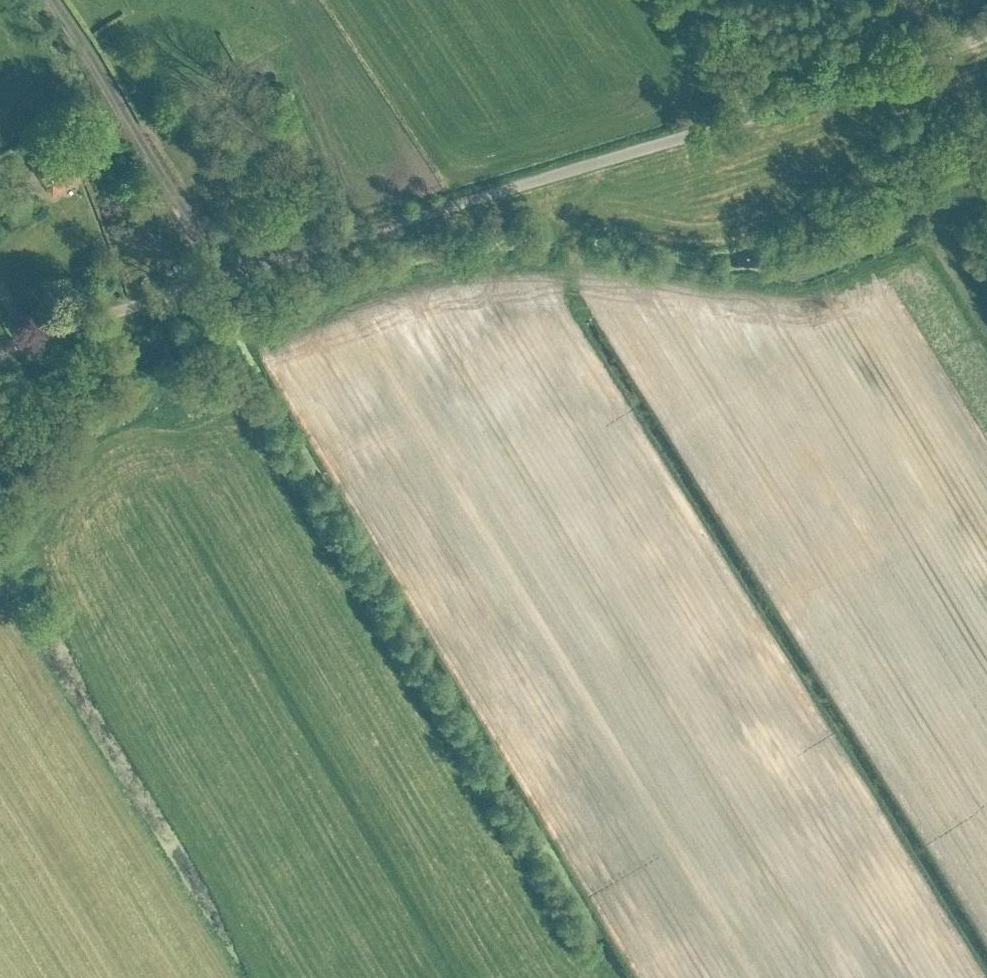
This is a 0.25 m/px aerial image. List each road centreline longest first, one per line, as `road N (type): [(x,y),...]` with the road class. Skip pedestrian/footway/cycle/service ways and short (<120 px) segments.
road 1 (unclassified): [(0,348),(881,75),(986,32)]

